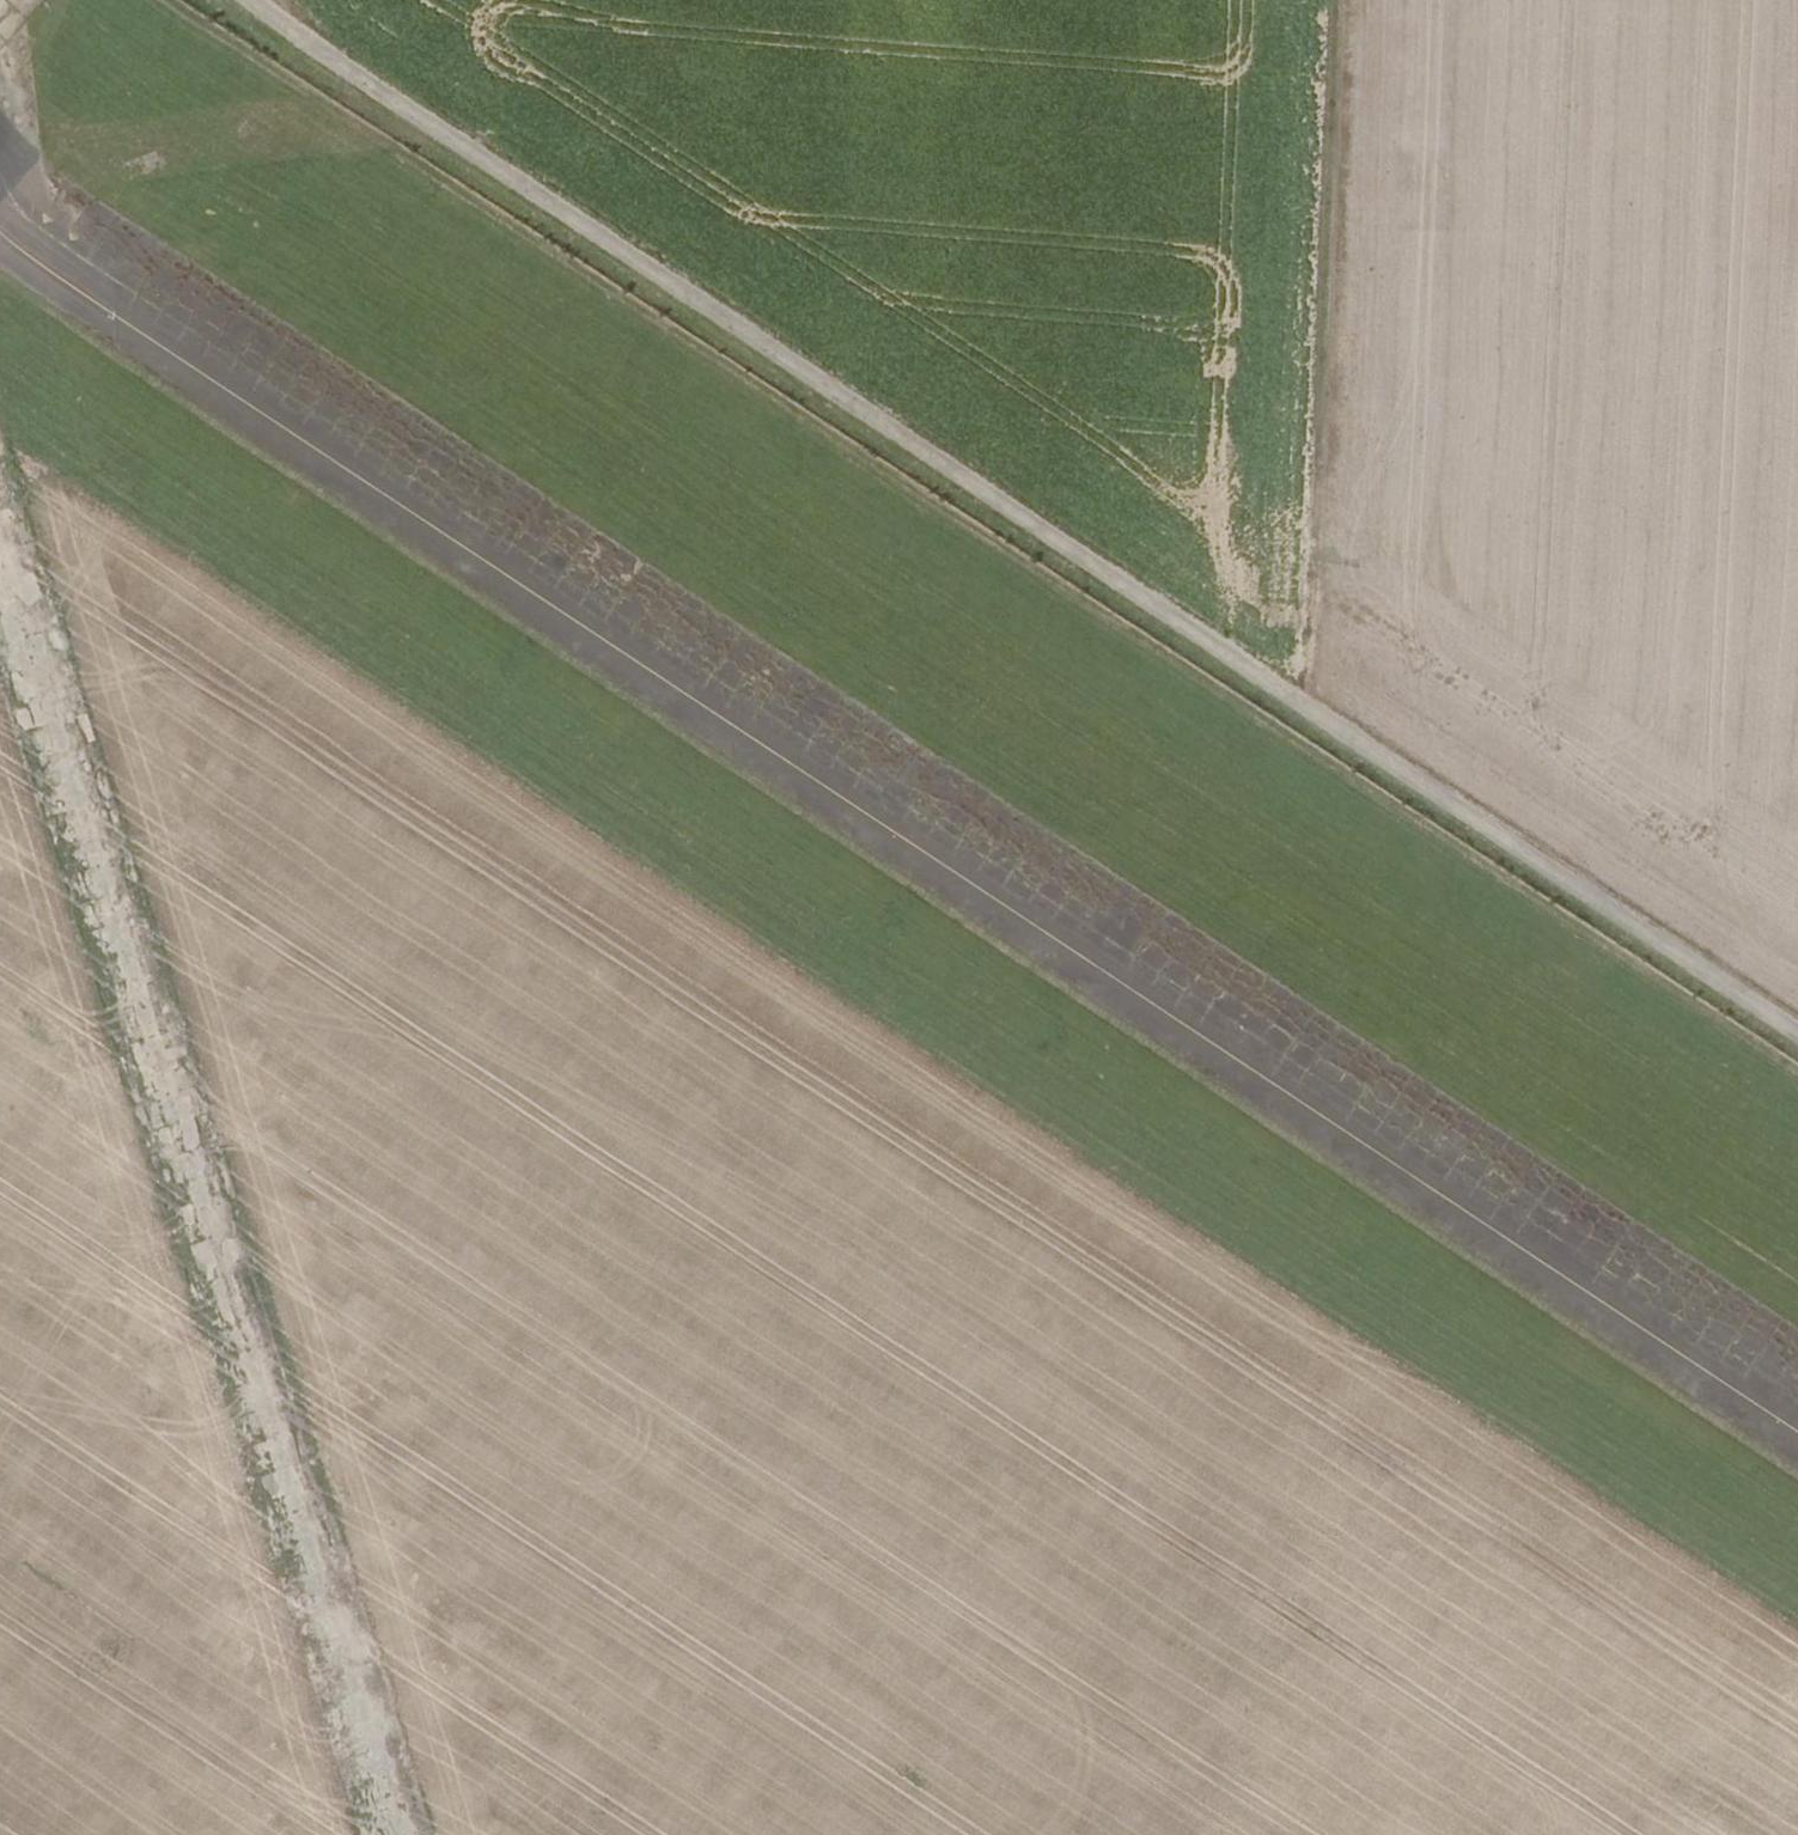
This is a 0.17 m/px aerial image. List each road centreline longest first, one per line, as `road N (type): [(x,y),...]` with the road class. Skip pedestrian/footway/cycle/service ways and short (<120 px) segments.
road 1 (track): [(1303,697),(1333,0)]

